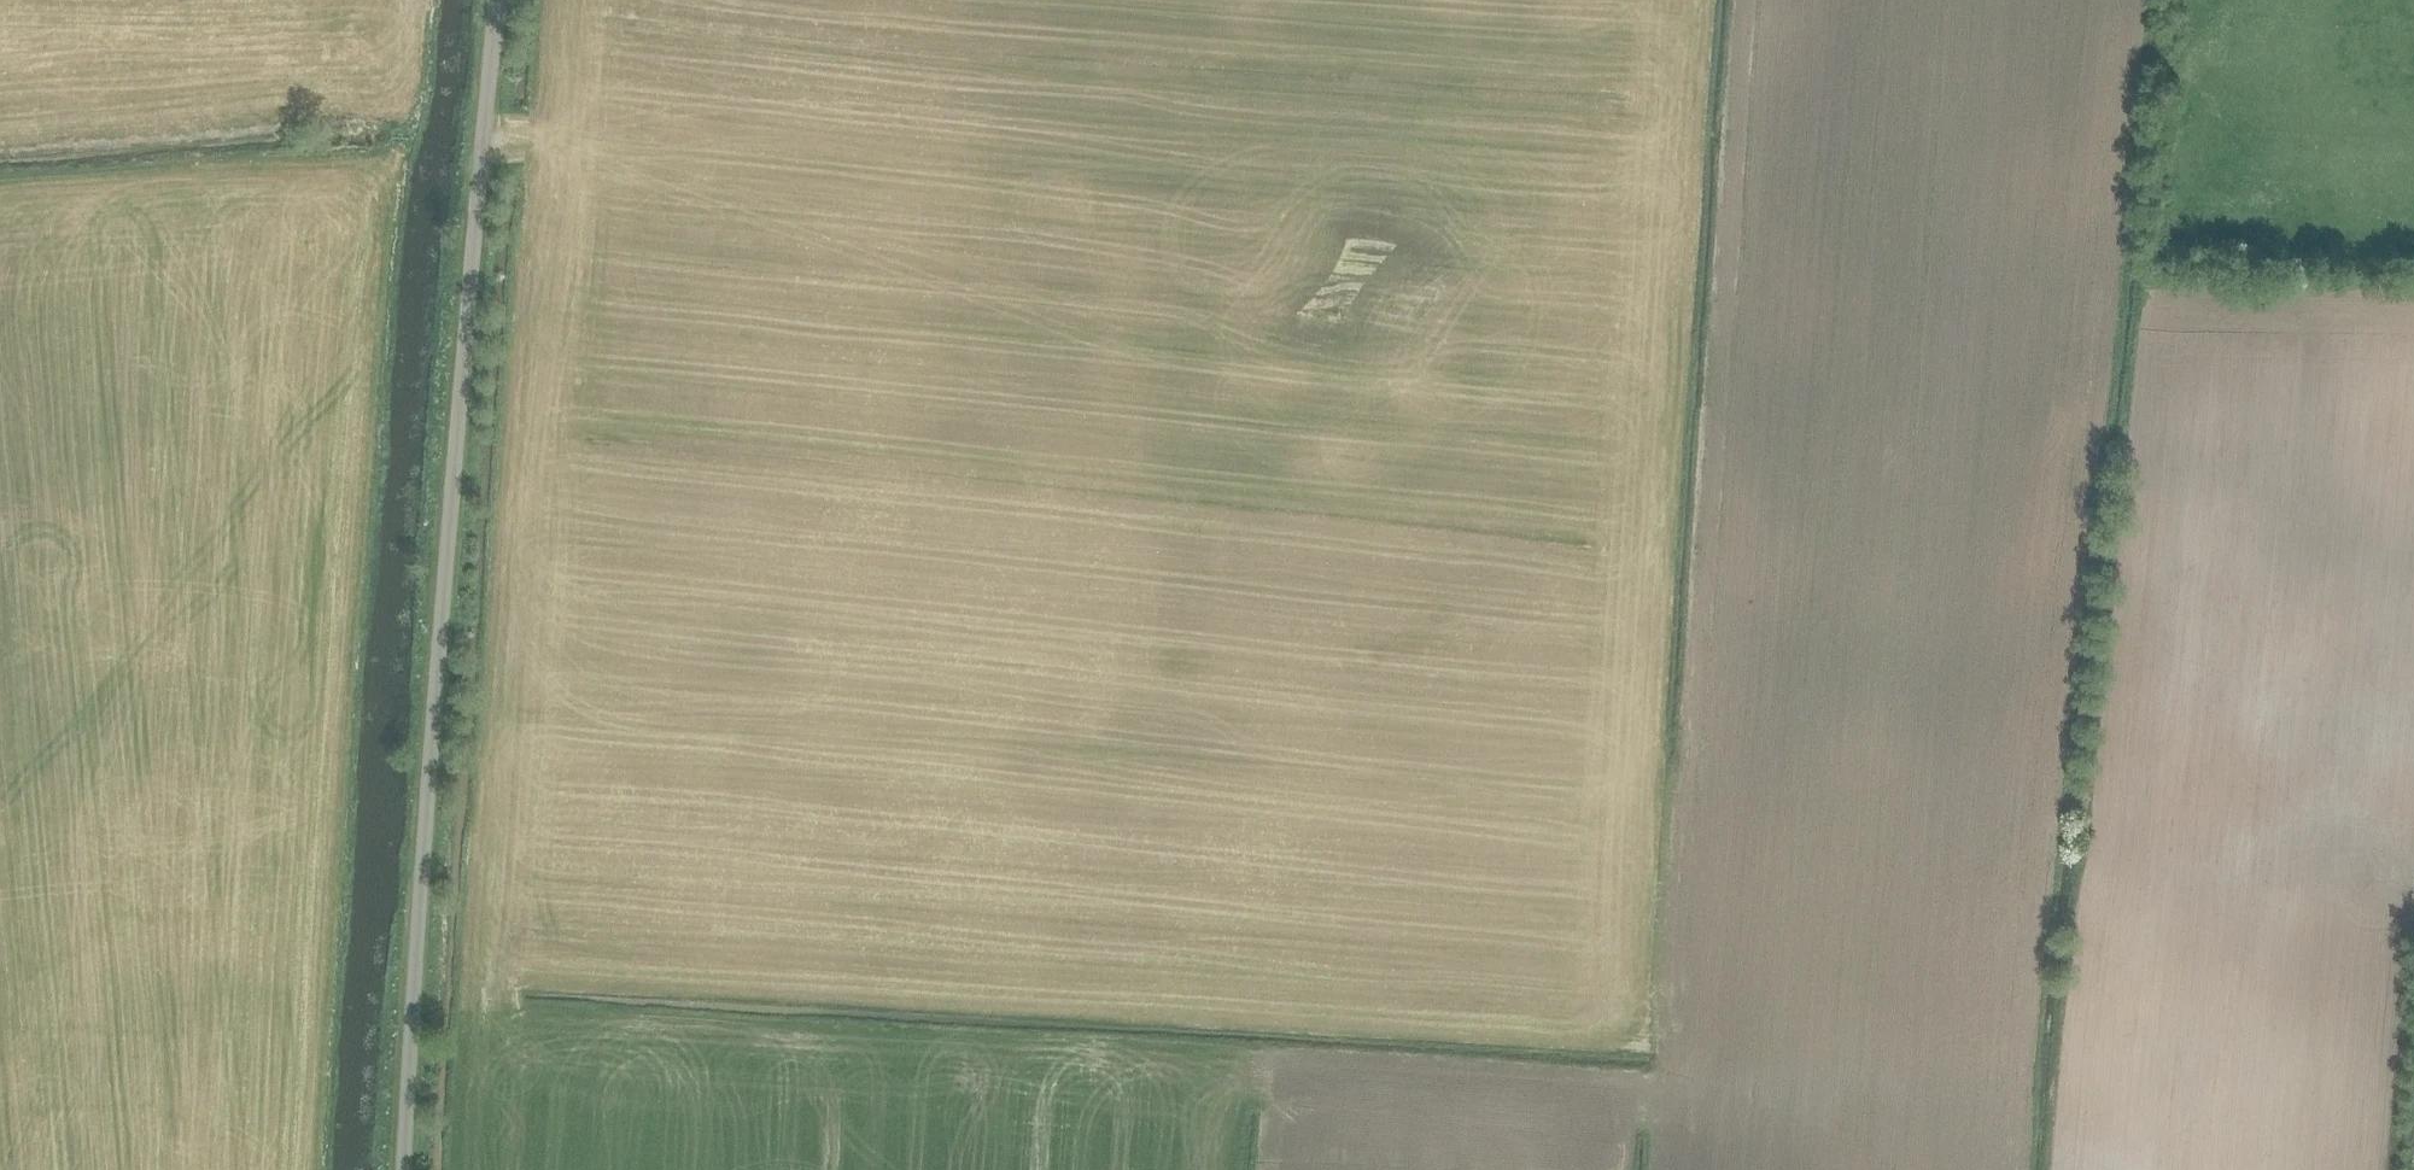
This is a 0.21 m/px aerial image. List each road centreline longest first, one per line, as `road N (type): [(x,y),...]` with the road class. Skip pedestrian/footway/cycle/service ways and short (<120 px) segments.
road 1 (unclassified): [(399,1169),(441,580),(496,0)]

